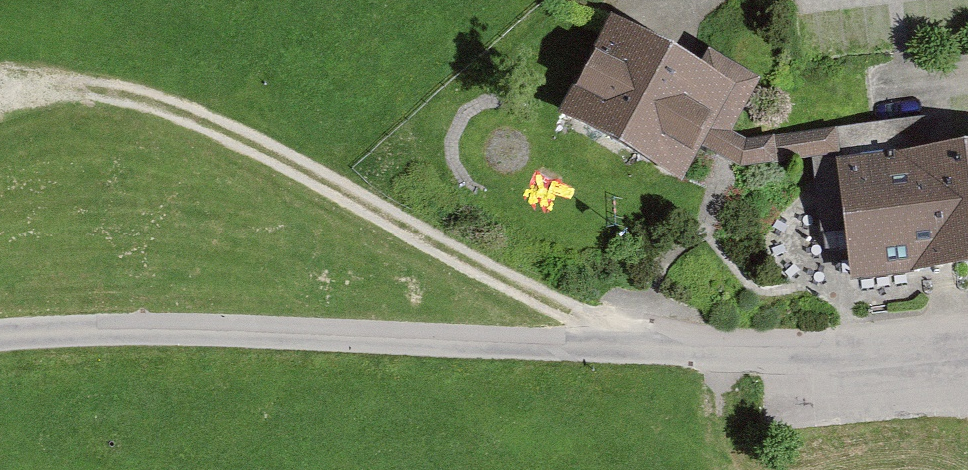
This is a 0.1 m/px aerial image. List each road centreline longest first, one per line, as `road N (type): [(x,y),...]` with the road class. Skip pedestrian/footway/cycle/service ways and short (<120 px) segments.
road 1 (unclassified): [(967,341),(790,354),(159,334),(0,342)]
road 2 (track): [(0,92),(104,89),(250,137),(632,352)]

